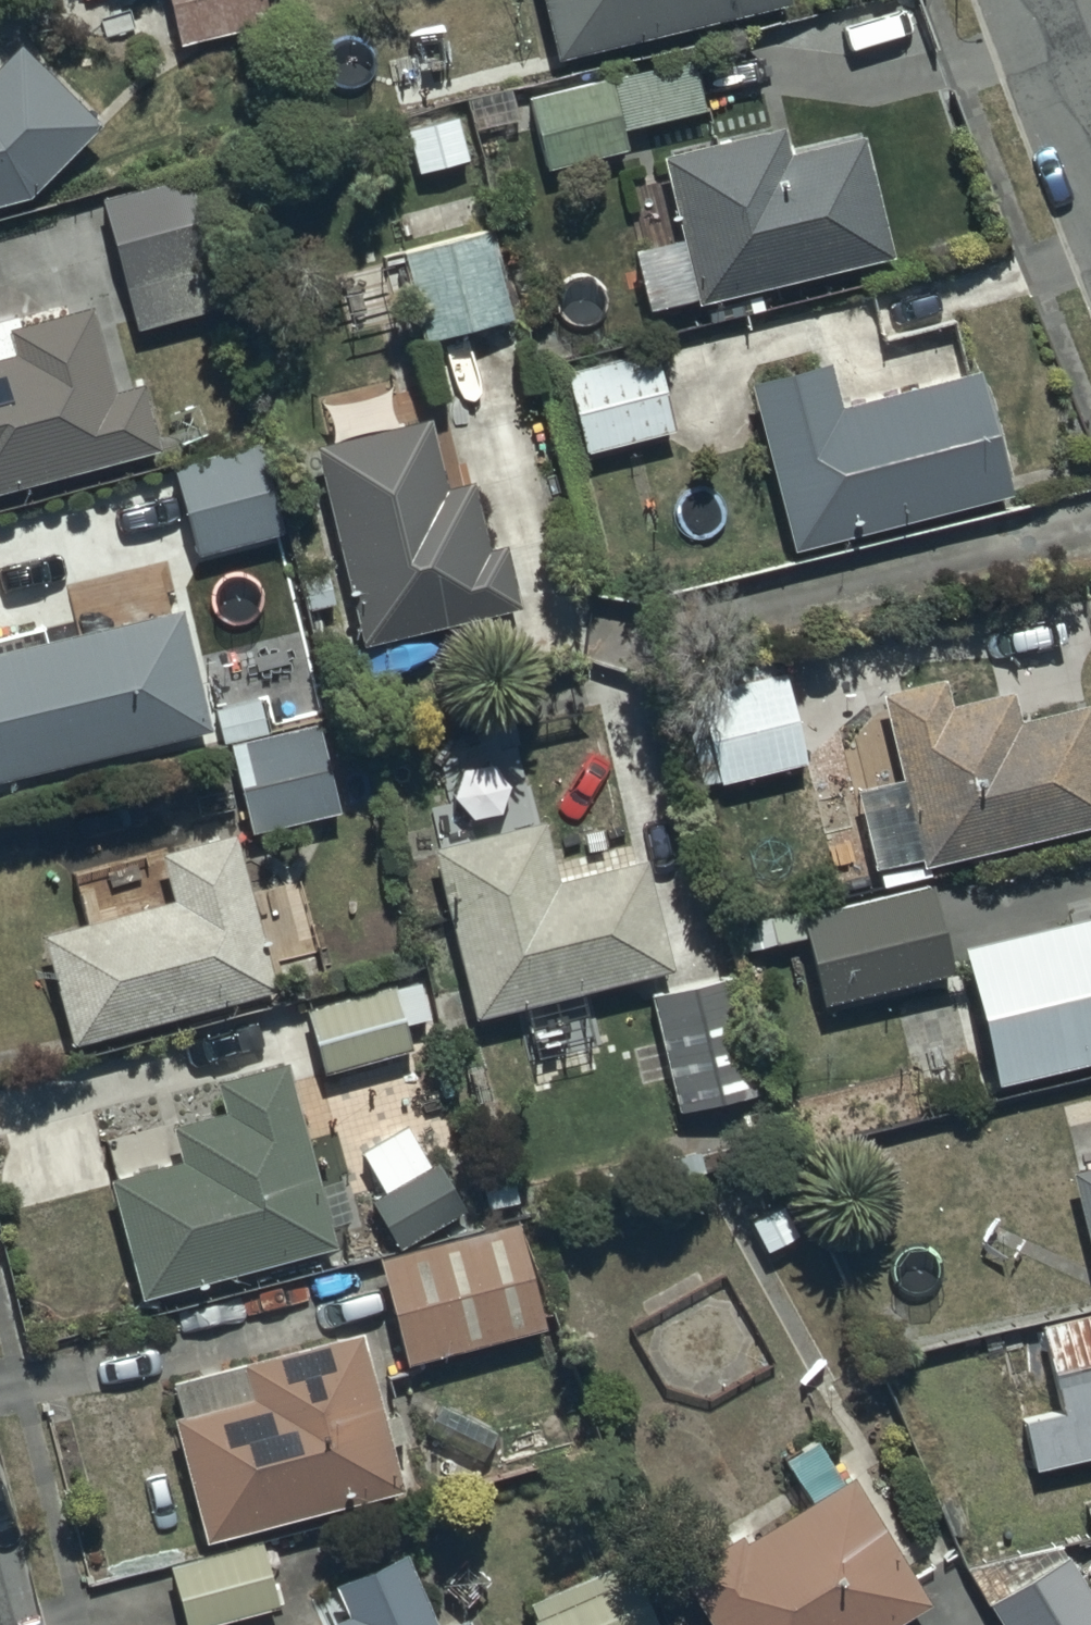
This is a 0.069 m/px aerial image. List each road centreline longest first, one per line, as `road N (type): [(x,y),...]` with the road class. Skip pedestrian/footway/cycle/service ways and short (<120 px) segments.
road 1 (residential): [(1051,0),(1090,121)]

